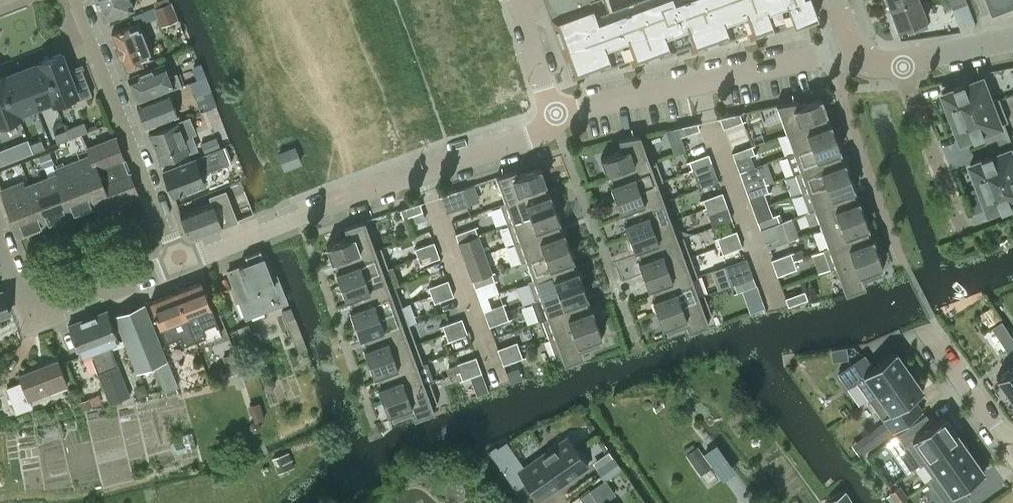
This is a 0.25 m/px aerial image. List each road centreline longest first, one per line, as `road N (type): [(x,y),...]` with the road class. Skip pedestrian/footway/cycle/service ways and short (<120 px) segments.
road 1 (residential): [(178,262),(76,0)]
road 2 (residential): [(178,262),(421,173)]
road 3 (residential): [(178,262),(33,315),(0,228)]
road 4 (residential): [(774,303),(695,83)]
road 5 (residential): [(494,376),(421,173)]
road 6 (residential): [(900,63),(961,227)]
road 7 (residential): [(695,83),(853,47)]
road 8 (residential): [(421,173),(525,139),(556,116)]
road 9 (residential): [(926,332),(1012,449)]
road 10 (residential): [(556,116),(695,83)]
road 11 (residential): [(556,116),(516,0)]

